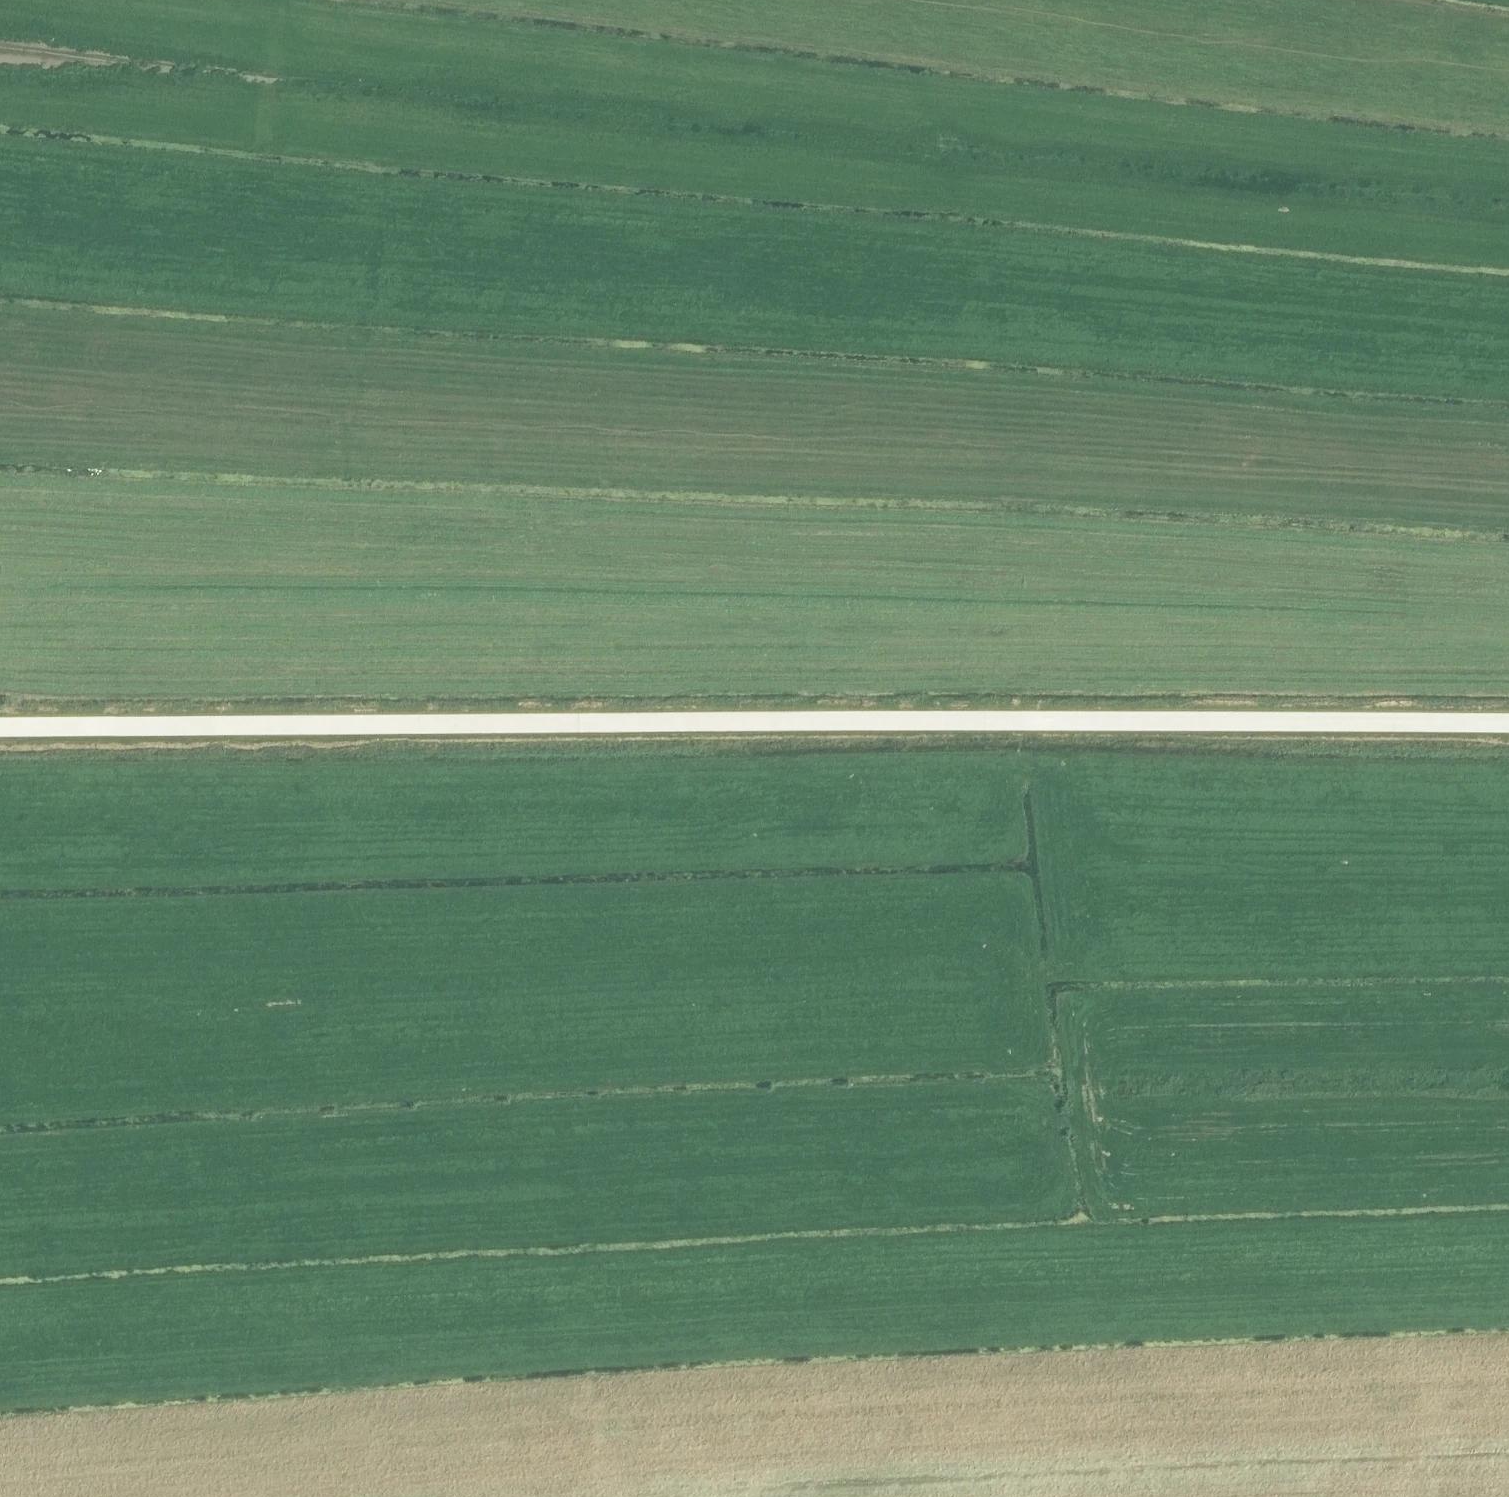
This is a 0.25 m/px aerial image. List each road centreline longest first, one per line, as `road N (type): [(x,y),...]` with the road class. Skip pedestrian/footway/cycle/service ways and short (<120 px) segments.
road 1 (unclassified): [(0,728),(852,716),(1508,725)]

